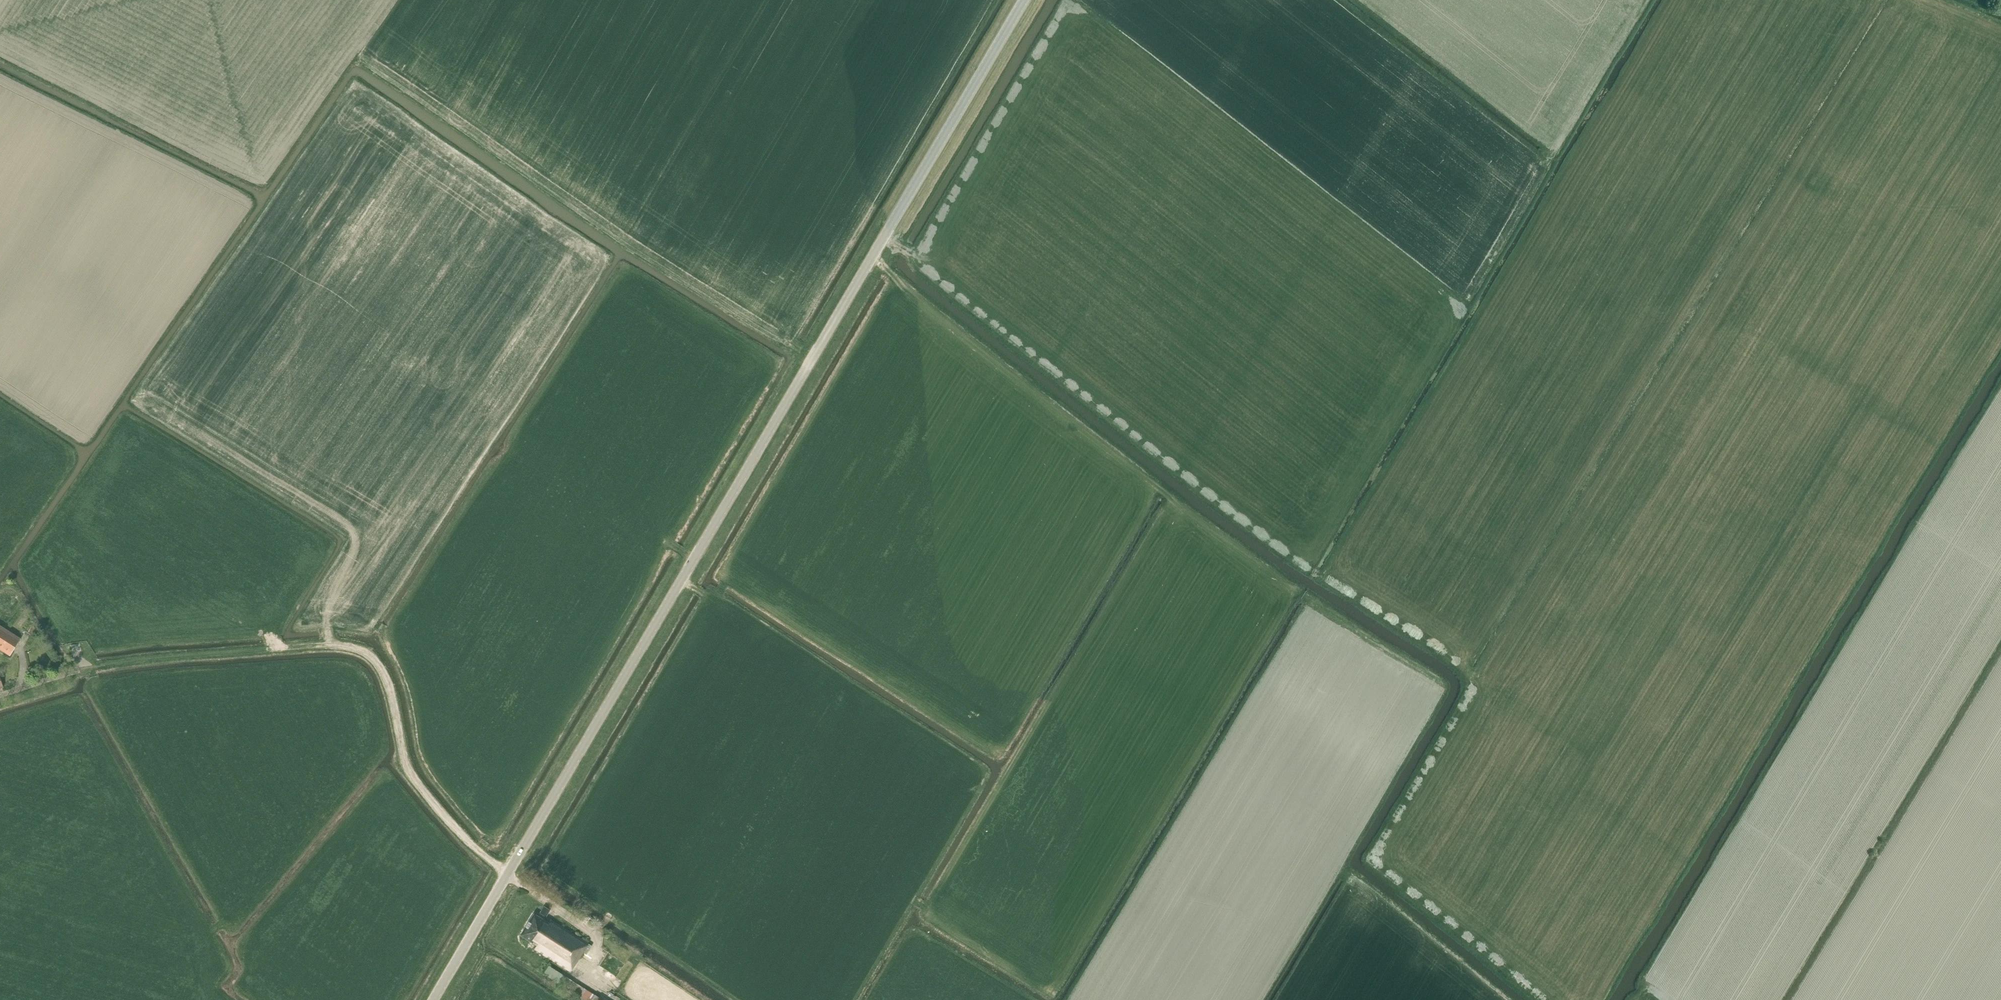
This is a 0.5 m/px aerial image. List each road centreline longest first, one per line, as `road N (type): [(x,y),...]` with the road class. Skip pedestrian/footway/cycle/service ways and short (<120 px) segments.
road 1 (tertiary): [(433,999),(1024,0)]
road 2 (track): [(77,671),(333,645),(368,653),(389,686),(411,775),(508,874)]

